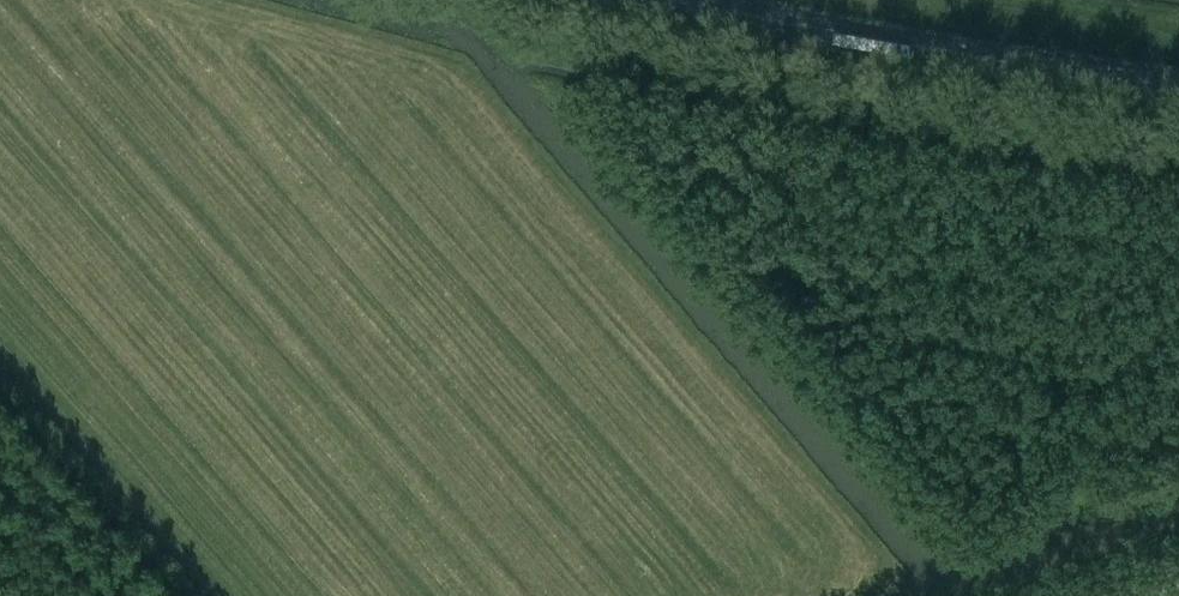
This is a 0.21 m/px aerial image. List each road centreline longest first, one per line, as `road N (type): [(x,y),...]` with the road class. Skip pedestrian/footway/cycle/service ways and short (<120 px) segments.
road 1 (primary): [(1178,77),(722,0)]

